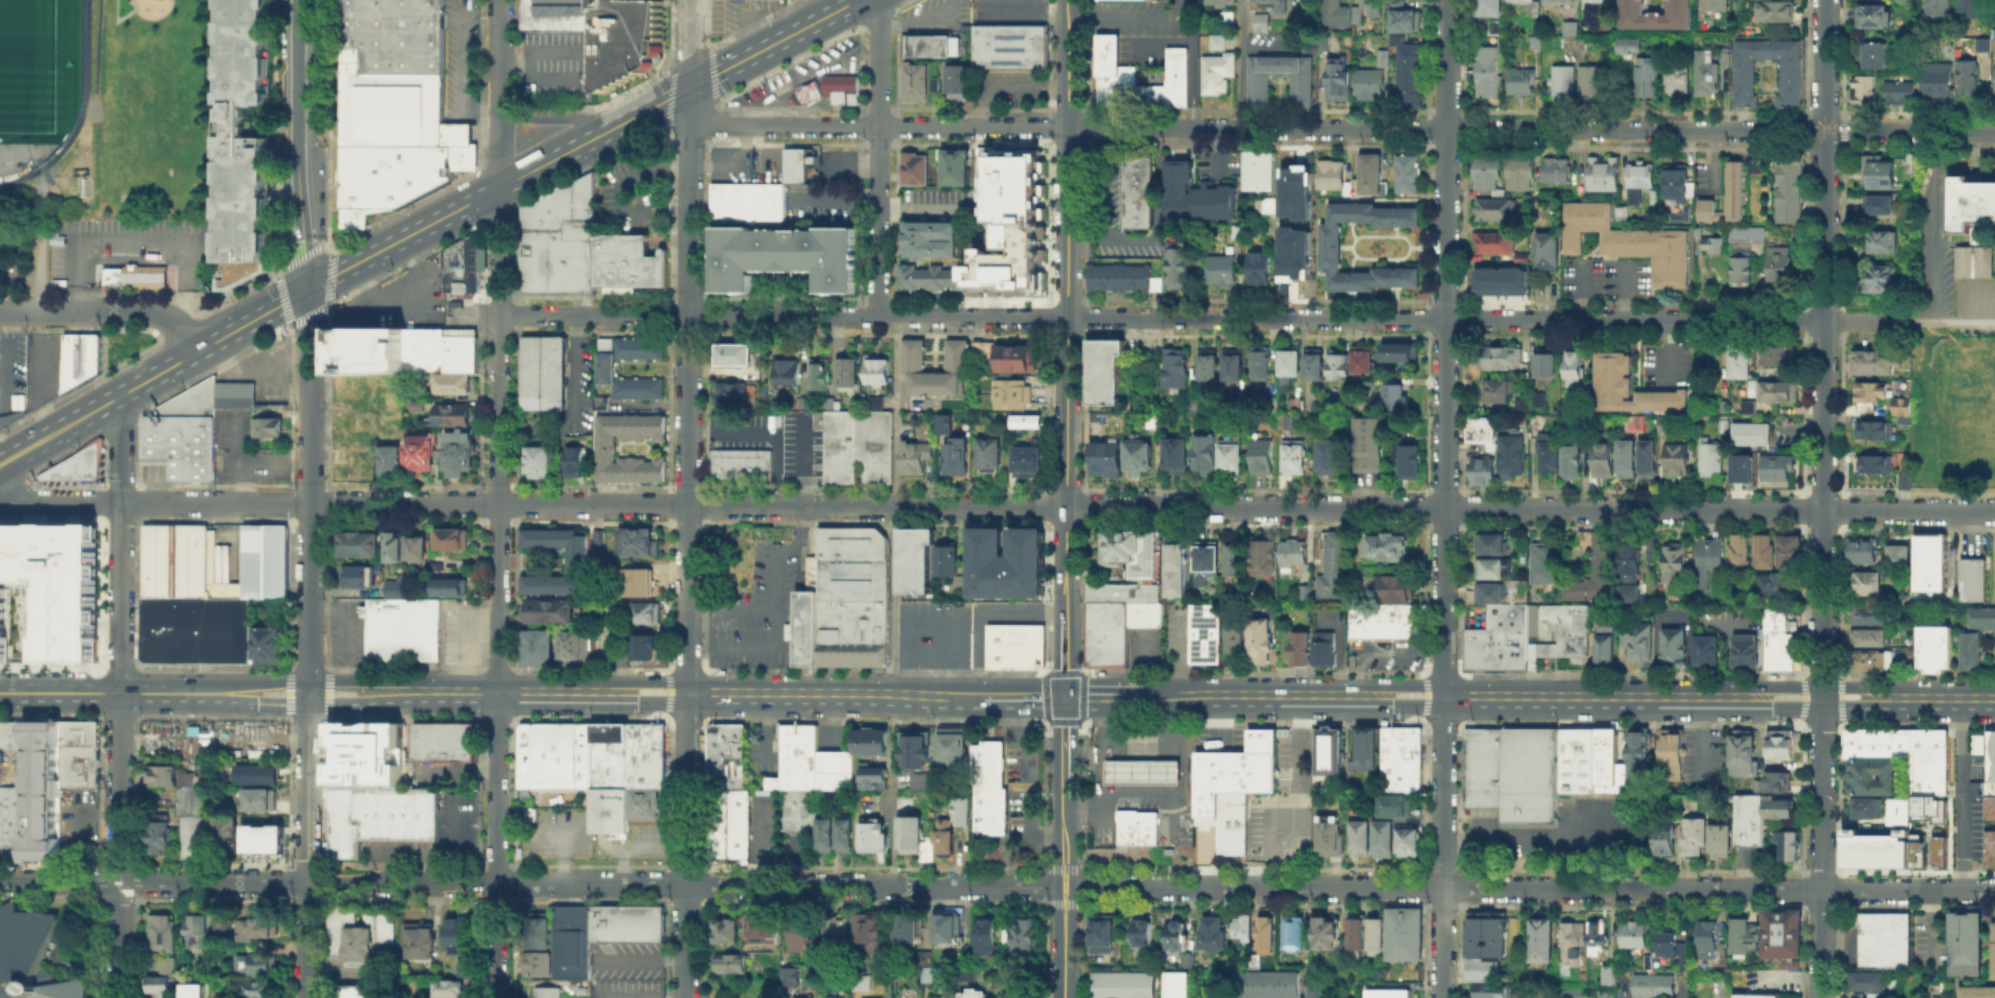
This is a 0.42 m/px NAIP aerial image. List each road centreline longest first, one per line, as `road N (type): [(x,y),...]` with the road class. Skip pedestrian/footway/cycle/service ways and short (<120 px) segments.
road 1 (residential): [(310,504),(1994,512)]
road 2 (residential): [(455,315),(1825,321)]
road 3 (residential): [(689,125),(1994,132)]
road 4 (residential): [(1072,886),(1994,891)]
road 5 (residential): [(308,882),(1057,886)]
road 6 (residential): [(1822,701),(1826,0)]
road 7 (residential): [(1444,699),(1447,0)]
road 8 (tertiary): [(1069,0),(1065,697)]
road 9 (secondary): [(1140,697),(1822,701)]
road 10 (residential): [(687,695),(690,89)]
road 11 (residential): [(498,694),(499,188)]
road 12 (secondary): [(307,290),(690,89)]
road 13 (tertiary): [(310,694),(307,290)]
road 14 (secondary): [(310,694),(687,695)]
road 15 (residential): [(879,317),(880,0)]
road 16 (residential): [(0,481),(29,502),(310,504)]
road 17 (residential): [(498,694),(497,997)]
road 18 (residential): [(687,695),(685,997)]
road 19 (residential): [(1444,699),(1443,997)]
road 20 (secondary): [(687,695),(984,696)]
road 21 (residential): [(120,692),(121,396)]
road 22 (tertiary): [(307,290),(298,190),(299,0)]
road 23 (secondary): [(88,415),(307,290)]
road 24 (residential): [(0,313),(156,315),(177,324),(197,353)]
road 25 (secondary): [(120,692),(310,694)]
road 26 (residential): [(120,692),(119,882)]
road 27 (secondary): [(690,89),(857,0)]
road 28 (residential): [(119,882),(308,882)]
road 29 (residential): [(1822,701),(1822,890)]
road 30 (residential): [(310,694),(308,882)]
road 31 (residential): [(499,188),(500,0)]
road 32 (residential): [(1240,129),(1242,0)]
road 33 (secondary): [(0,693),(120,692)]

